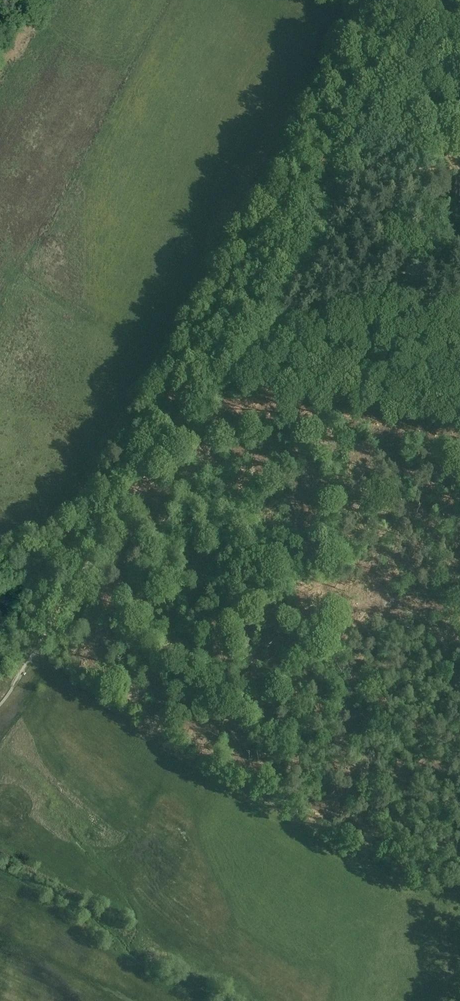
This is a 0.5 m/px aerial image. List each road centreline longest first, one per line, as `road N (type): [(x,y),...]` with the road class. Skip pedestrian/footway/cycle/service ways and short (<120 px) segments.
road 1 (track): [(431,22),(13,685)]
road 2 (track): [(459,172),(406,58)]

